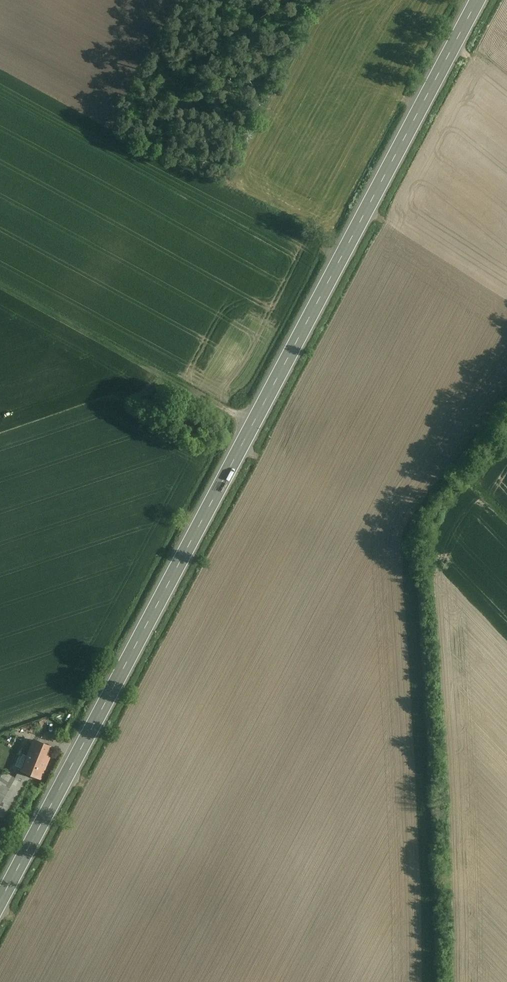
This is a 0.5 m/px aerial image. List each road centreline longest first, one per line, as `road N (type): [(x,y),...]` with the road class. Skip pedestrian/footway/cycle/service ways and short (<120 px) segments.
road 1 (secondary): [(478,0),(0,902)]
road 2 (track): [(0,287),(254,423)]

